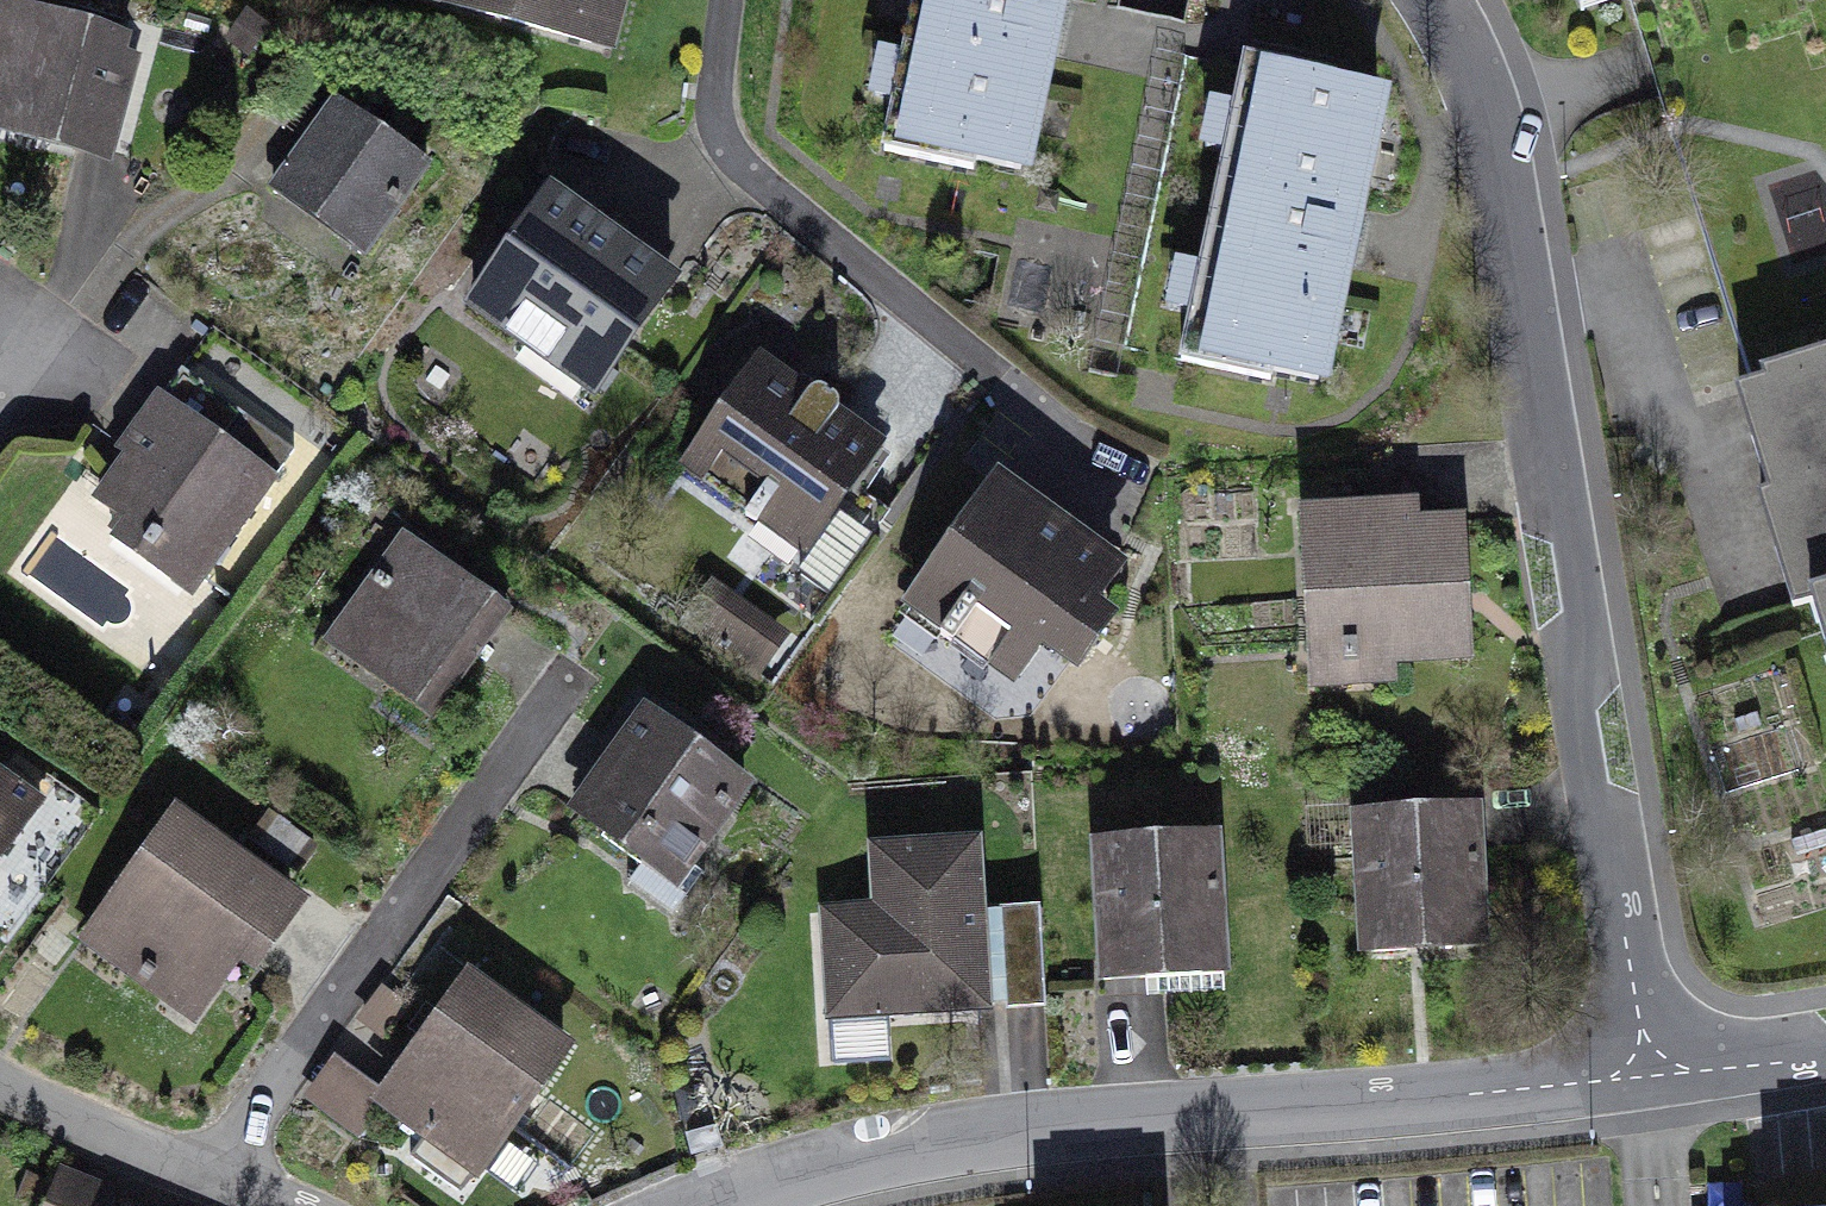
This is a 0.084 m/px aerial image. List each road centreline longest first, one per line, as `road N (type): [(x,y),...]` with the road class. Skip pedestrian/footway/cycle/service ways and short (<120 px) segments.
road 1 (residential): [(1647,1076),(1499,177),(1473,85),(1429,0)]
road 2 (residential): [(1647,1076),(1064,1133),(824,1172),(722,1205)]
road 3 (residential): [(219,1181),(595,629)]
road 4 (residential): [(0,1095),(219,1181)]
road 5 (residential): [(1825,1057),(1647,1076)]

